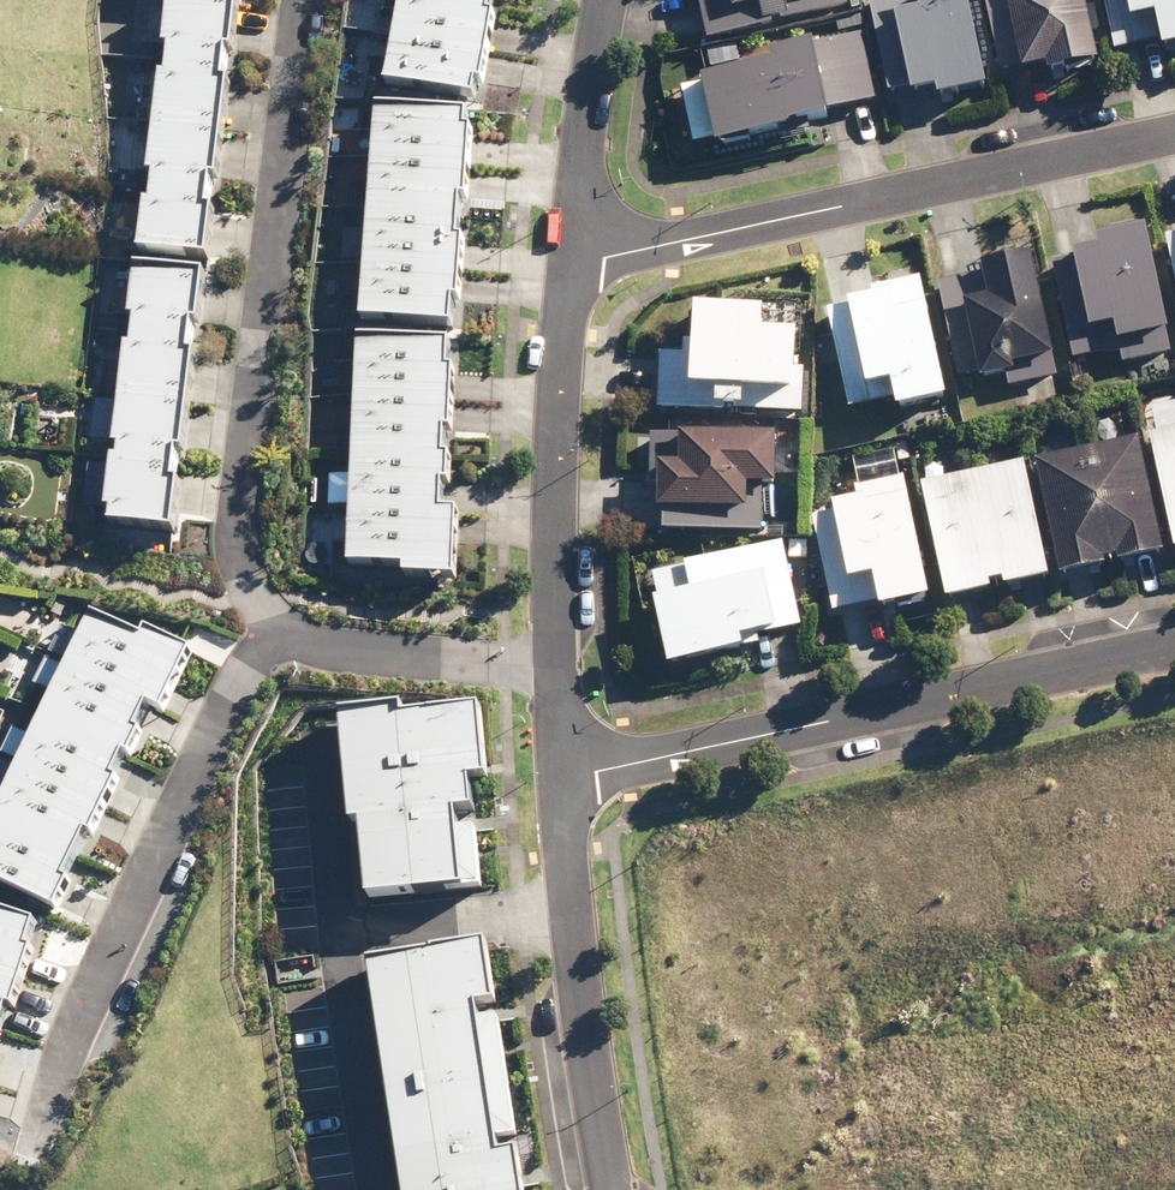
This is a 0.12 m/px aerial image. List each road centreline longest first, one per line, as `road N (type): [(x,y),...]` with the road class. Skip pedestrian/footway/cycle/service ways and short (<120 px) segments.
road 1 (residential): [(303,0),(237,528),(245,573),(280,636)]
road 2 (residential): [(1174,644),(564,772)]
road 3 (residential): [(1174,133),(577,264)]
road 4 (residential): [(280,636),(247,674),(69,1042),(33,1152)]
road 5 (residential): [(557,667),(577,264)]
road 6 (residential): [(618,1189),(579,907)]
road 7 (residential): [(280,636),(318,647),(557,667)]
road 8 (residential): [(577,264),(610,0)]
road 9 (residential): [(340,934),(379,1189)]
road 10 (residential): [(340,934),(579,907)]
road 11 (residential): [(324,731),(340,934)]
road 12 (residential): [(579,907),(564,772)]

